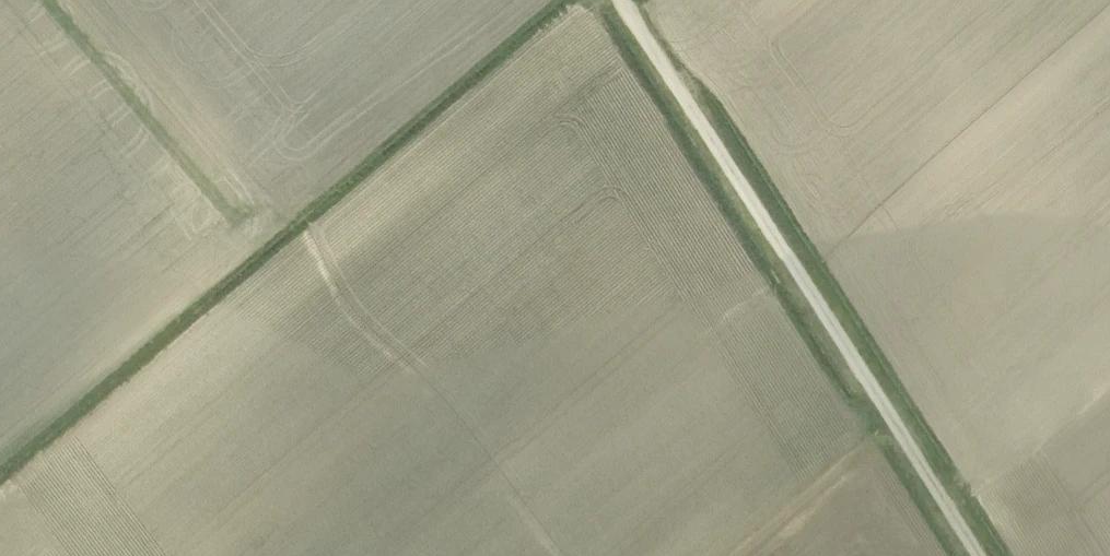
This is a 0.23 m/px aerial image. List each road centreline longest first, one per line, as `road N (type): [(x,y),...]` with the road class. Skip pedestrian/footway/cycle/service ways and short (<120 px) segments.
road 1 (track): [(622,0),(979,555)]

